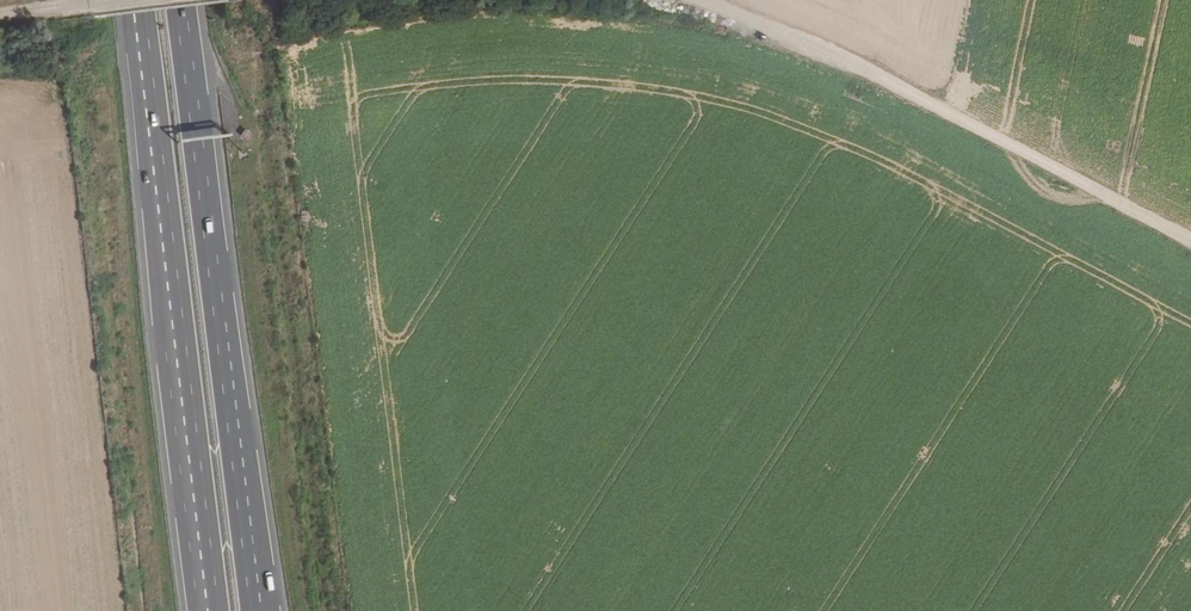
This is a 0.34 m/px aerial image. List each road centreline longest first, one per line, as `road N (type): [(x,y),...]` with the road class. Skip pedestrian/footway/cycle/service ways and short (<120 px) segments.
road 1 (motorway): [(260,610),(181,0)]
road 2 (motorway): [(141,0),(207,610)]
road 3 (track): [(1190,242),(908,90)]
road 4 (track): [(695,0),(908,90)]

